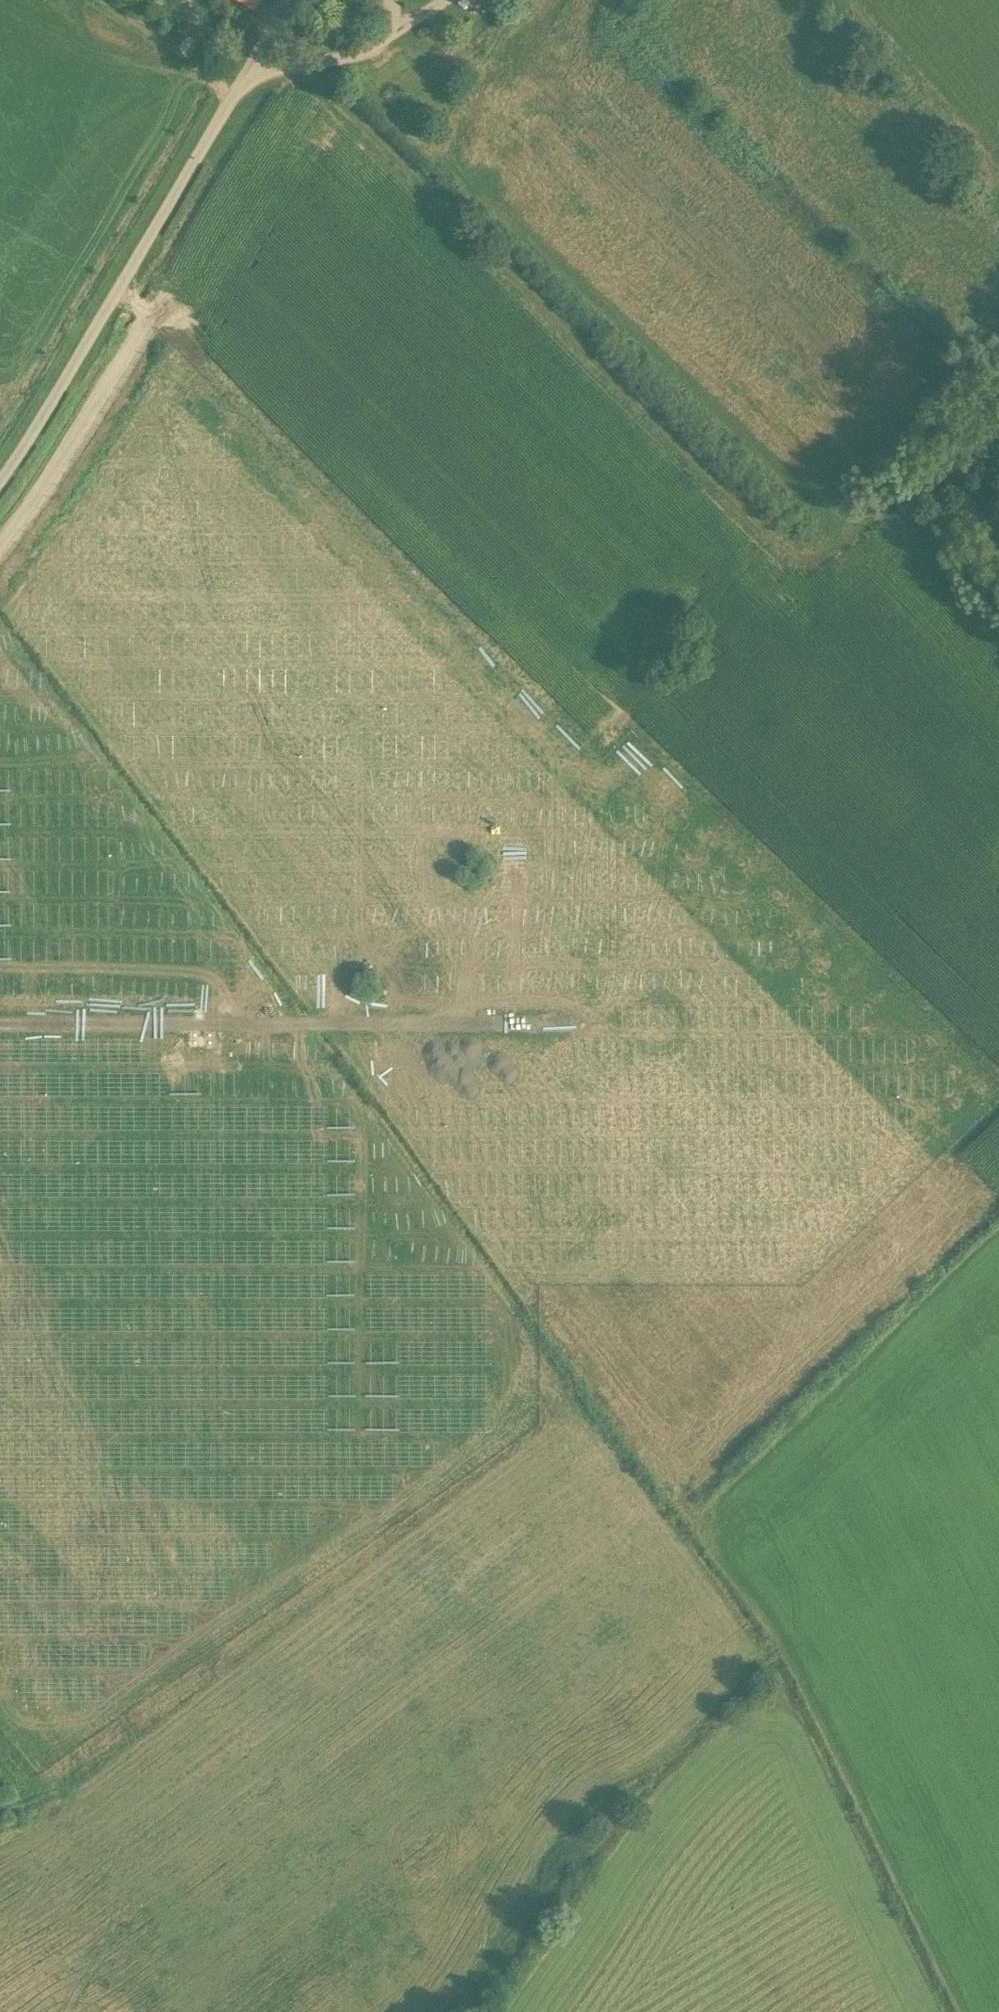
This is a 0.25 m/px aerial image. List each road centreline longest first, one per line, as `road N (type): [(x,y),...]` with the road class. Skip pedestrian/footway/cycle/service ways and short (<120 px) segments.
road 1 (track): [(290,62),(793,541)]
road 2 (unclassified): [(0,477),(250,75)]

